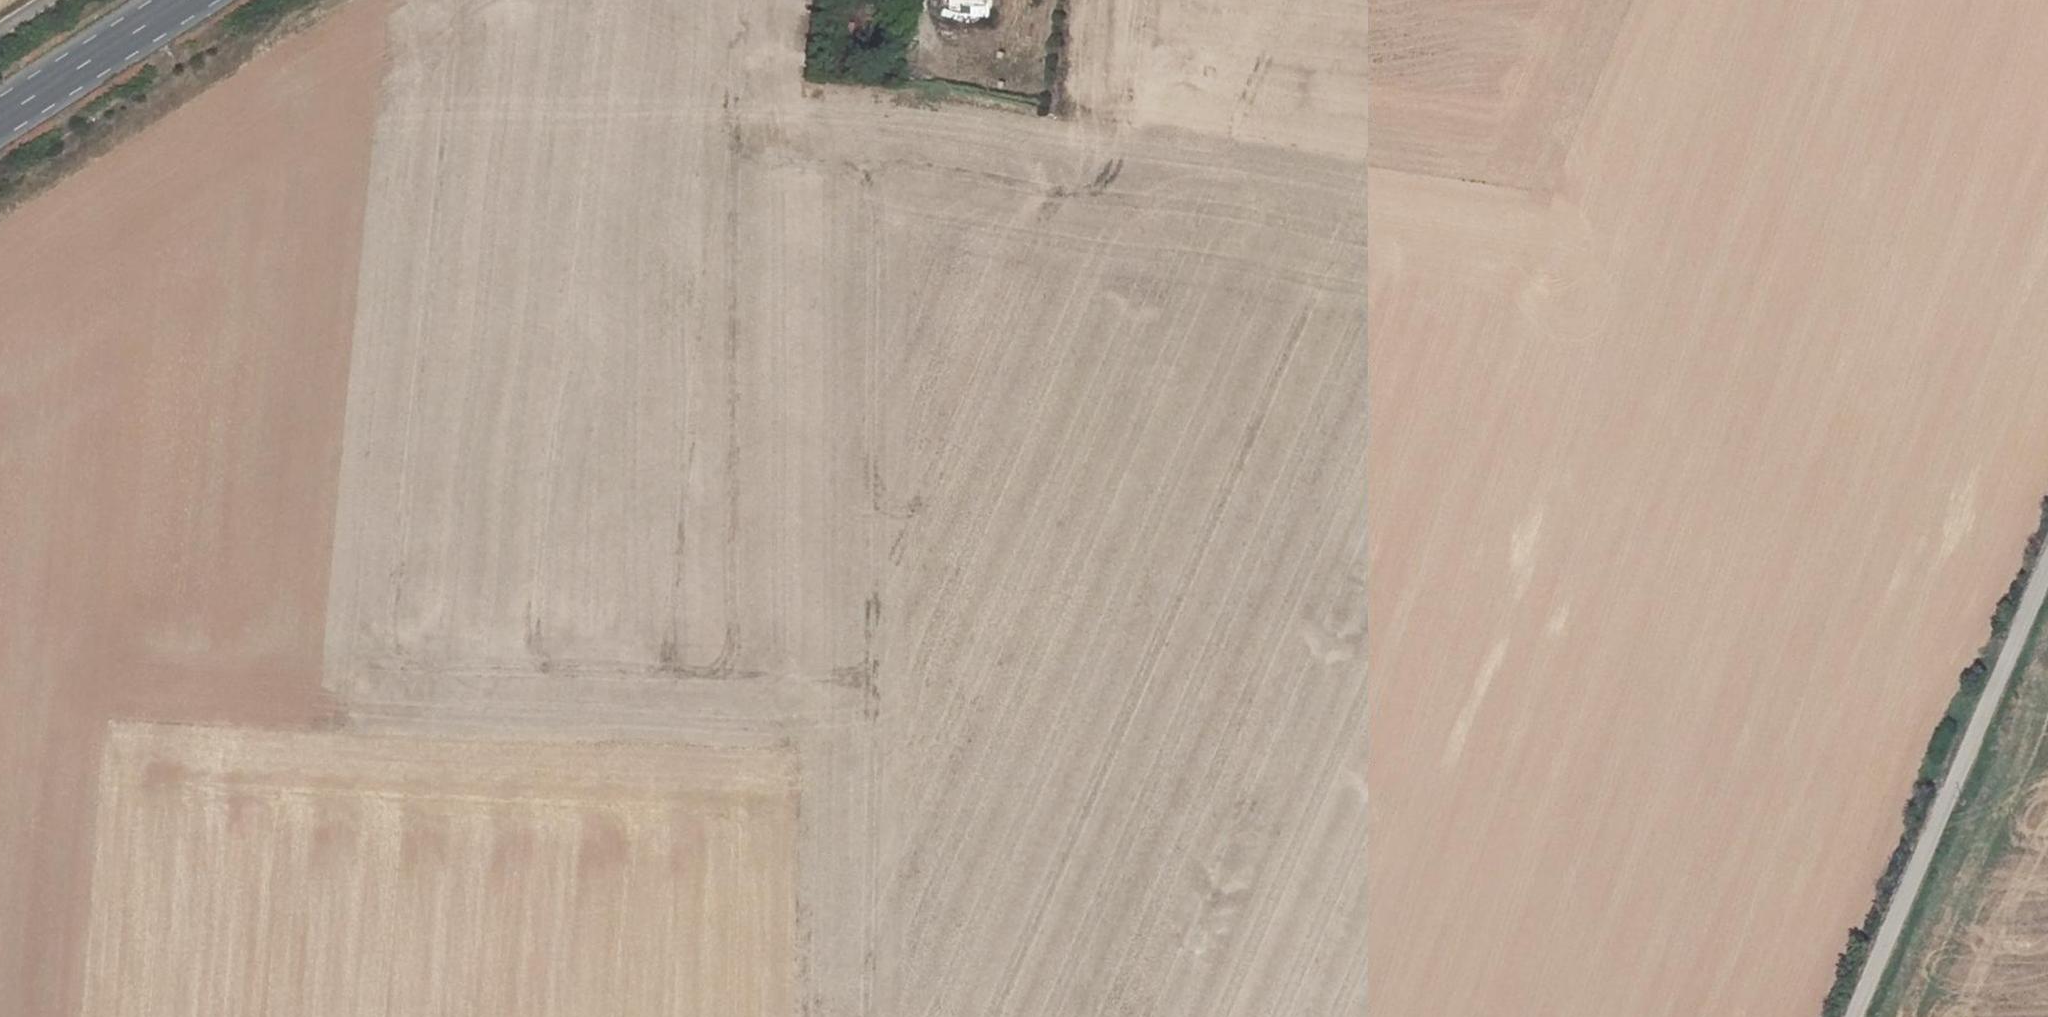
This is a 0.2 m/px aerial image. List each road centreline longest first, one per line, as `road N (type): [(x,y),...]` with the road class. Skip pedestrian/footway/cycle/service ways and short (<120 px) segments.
road 1 (unclassified): [(1852,1016),(2047,564)]
road 2 (secondary): [(185,0),(0,118)]

